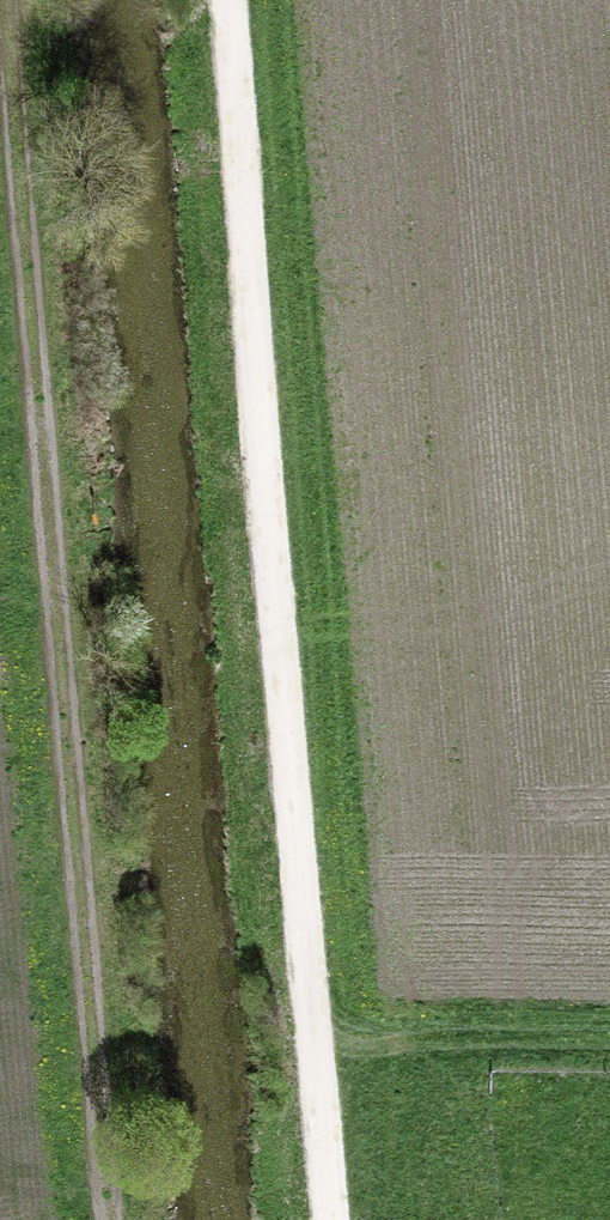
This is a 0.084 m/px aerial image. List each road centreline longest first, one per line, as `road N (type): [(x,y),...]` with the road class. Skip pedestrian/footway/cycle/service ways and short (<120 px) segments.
road 1 (track): [(325,1219),(219,0)]
road 2 (track): [(109,1219),(4,0)]

